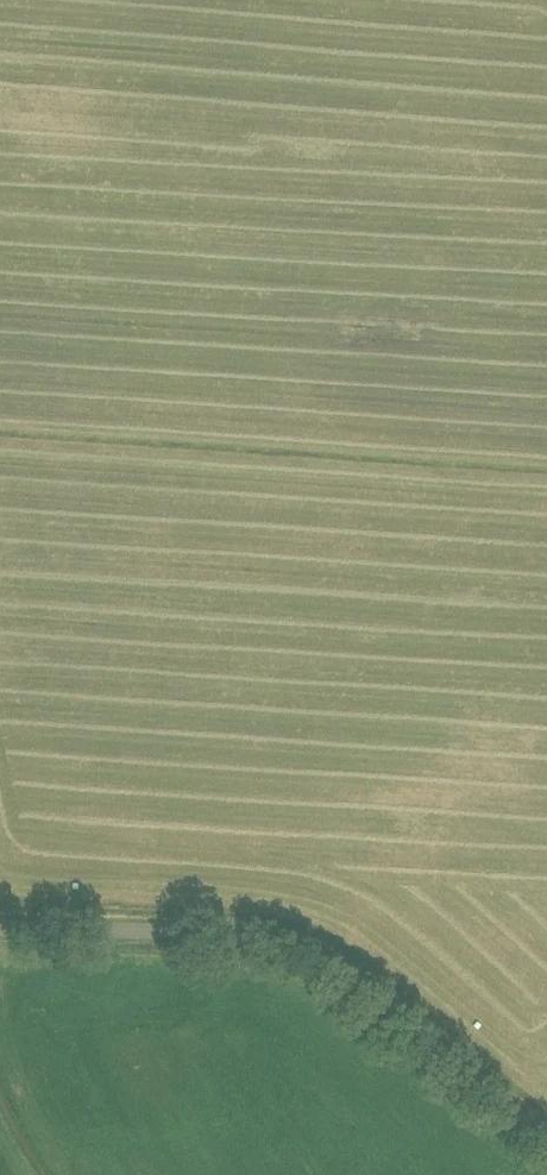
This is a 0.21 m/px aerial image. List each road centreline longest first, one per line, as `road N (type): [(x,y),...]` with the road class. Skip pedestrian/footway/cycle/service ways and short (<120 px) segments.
road 1 (unclassified): [(546,1157),(321,957),(299,946),(0,927)]

